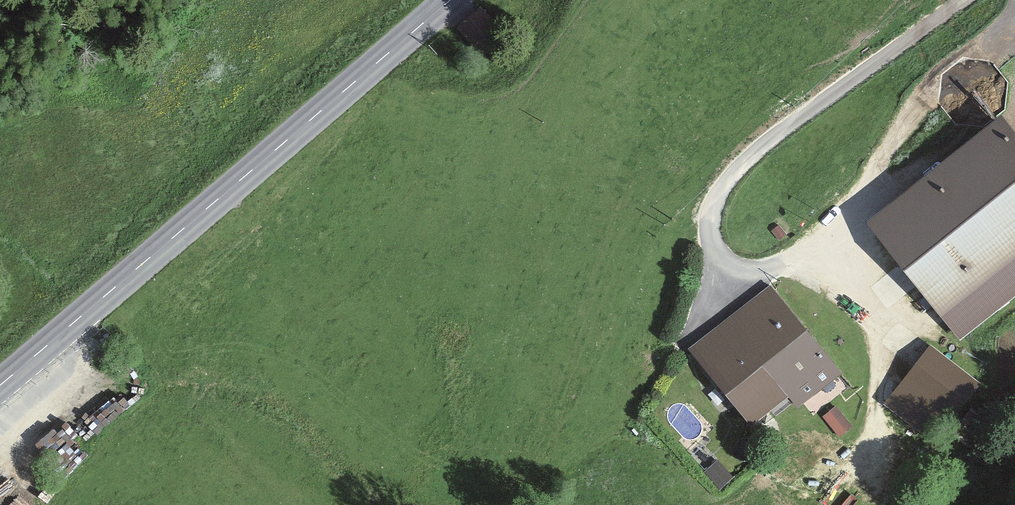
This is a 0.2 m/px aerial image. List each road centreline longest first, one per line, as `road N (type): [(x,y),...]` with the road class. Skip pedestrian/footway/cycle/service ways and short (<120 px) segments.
road 1 (secondary): [(452,0),(0,386)]
road 2 (track): [(520,504),(645,199),(686,196),(711,212)]
road 3 (track): [(374,504),(326,442),(287,413),(91,375),(39,354)]

